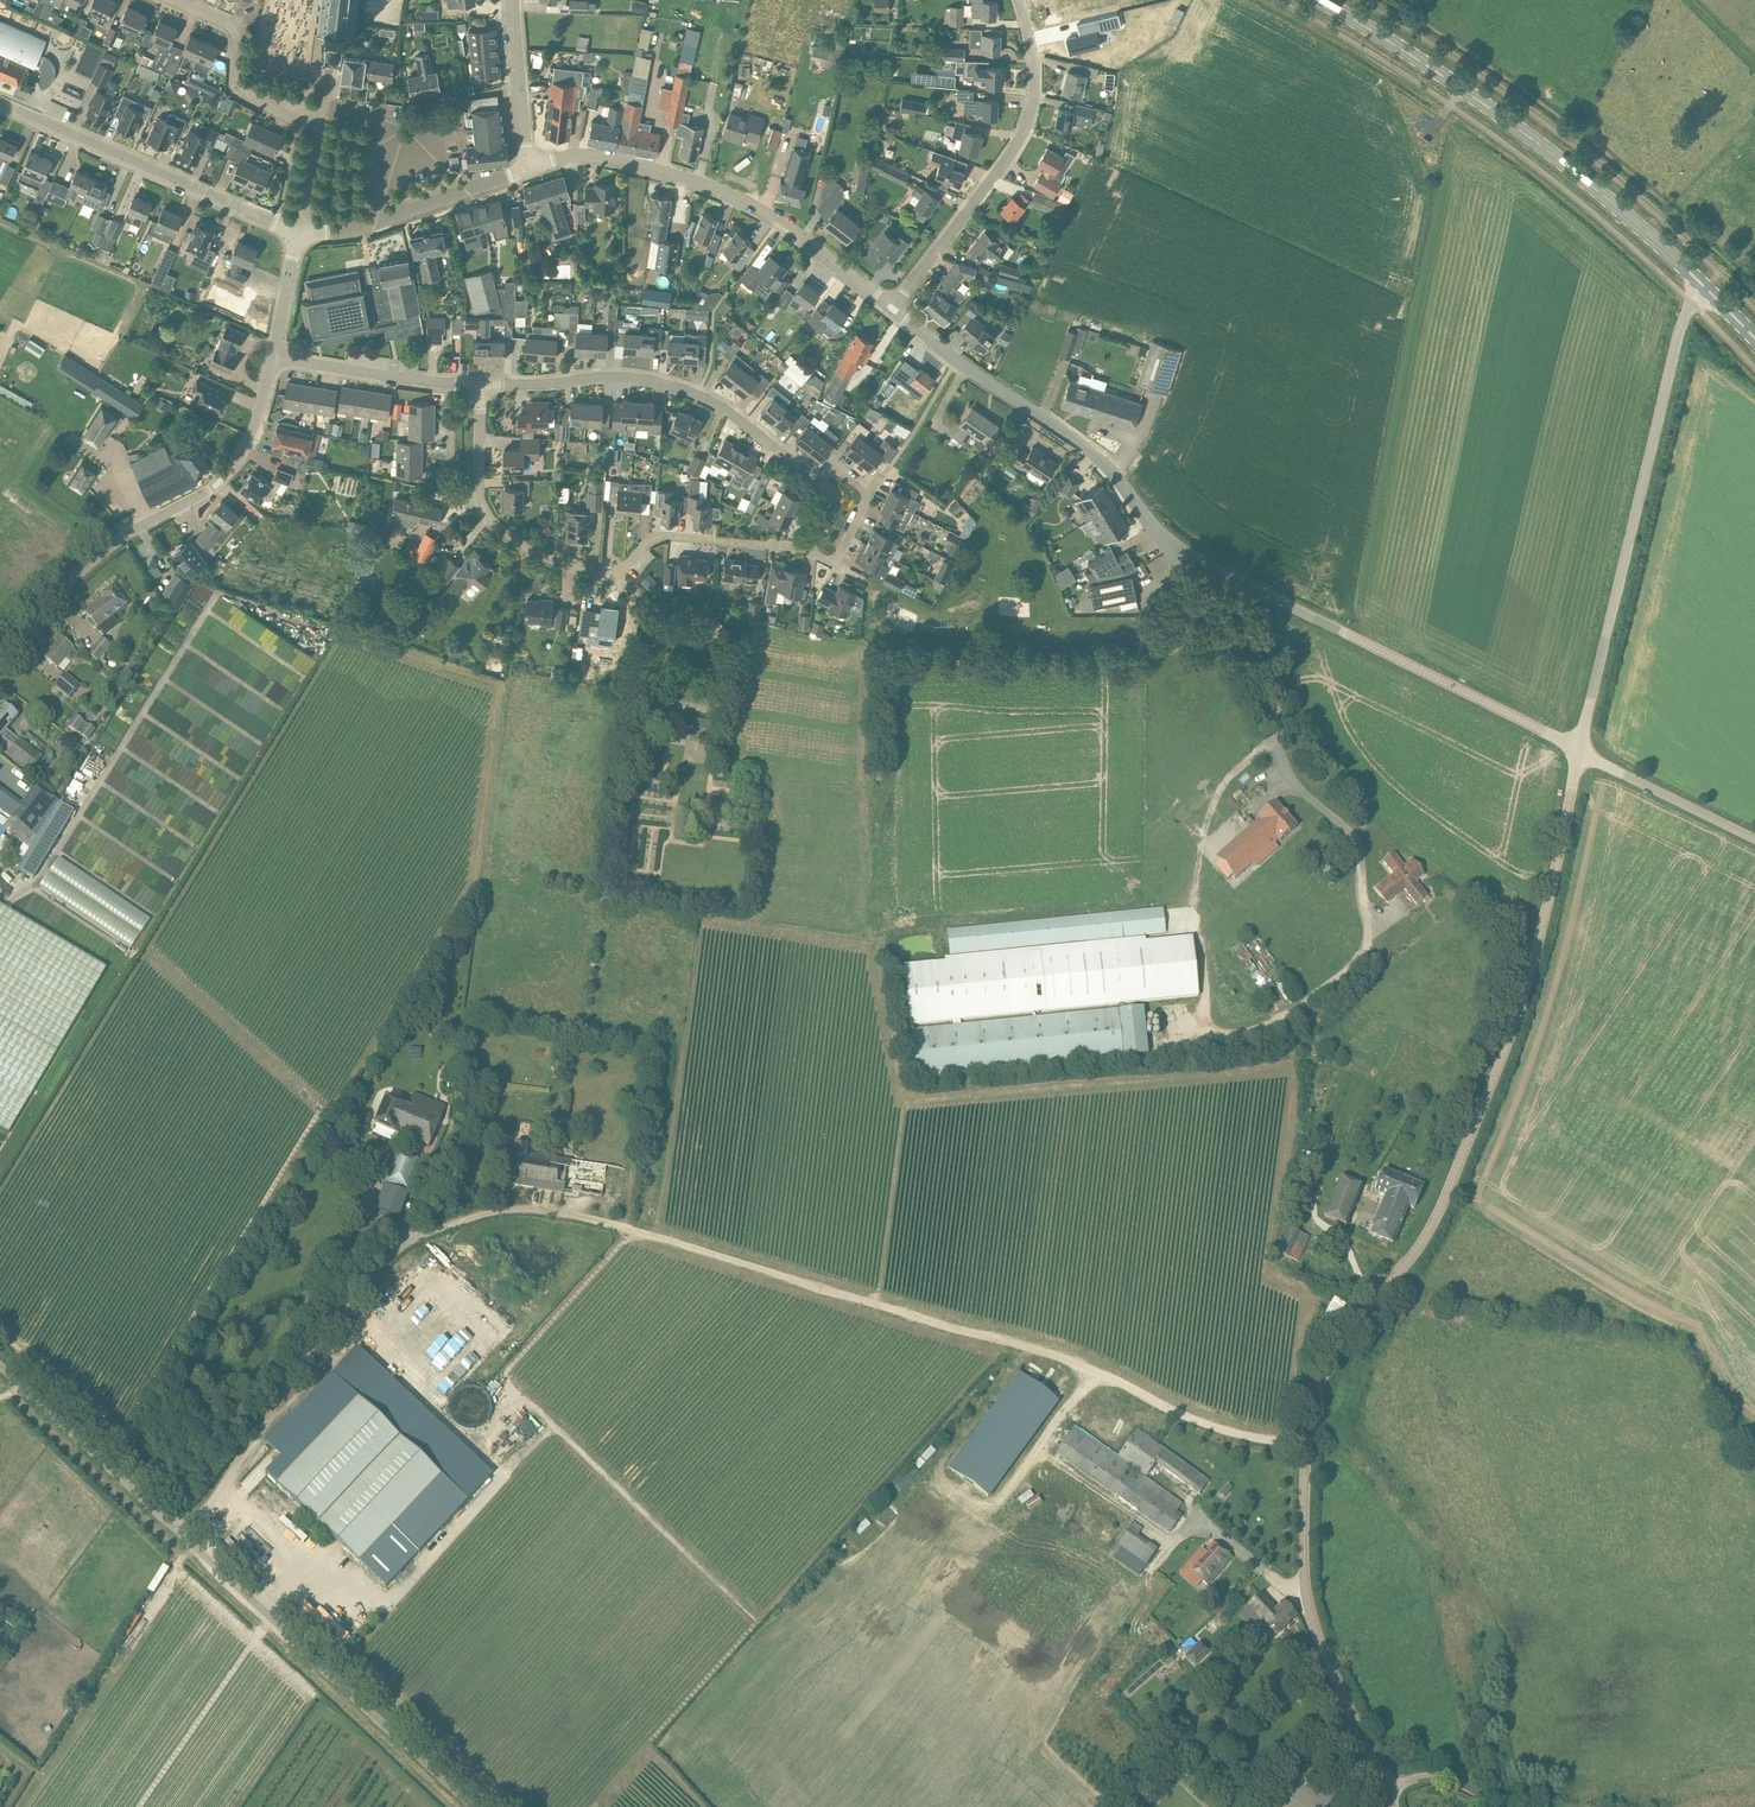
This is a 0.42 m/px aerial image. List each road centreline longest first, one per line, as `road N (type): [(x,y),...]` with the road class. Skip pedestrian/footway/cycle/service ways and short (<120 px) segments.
road 1 (unclassified): [(1386,1790),(1311,1624),(1299,1573),(1309,1417),(1371,1308),(1436,1226),(1540,942),(1580,749)]
road 2 (track): [(1307,1445),(1210,1430),(1068,1360),(594,1220),(505,1209)]
road 3 (unclassified): [(1580,749),(1184,550),(1083,443),(893,309)]
road 4 (primary): [(1705,287),(1562,161),(1320,0)]
road 5 (unclassified): [(1580,749),(1679,331),(1705,287)]
road 6 (unclassified): [(184,1536),(390,1260),(409,1241),(505,1209)]
road 7 (track): [(1103,870),(1269,747),(1277,730),(1272,690),(1255,655),(1184,590),(1176,570),(1184,550)]
road 8 (tertiary): [(0,665),(96,558),(198,500),(230,470),(255,431),(272,357)]
road 9 (unclassified): [(893,309),(782,224),(727,193),(596,154),(528,169)]
road 10 (unclassified): [(471,1806),(184,1536)]
road 11 (residential): [(821,484),(725,409),(670,385),(598,377),(480,384)]
road 12 (residential): [(893,309),(1030,116),(1035,57),(1020,0)]
road 13 (residential): [(298,230),(0,103)]
road 14 (residential): [(611,582),(531,550),(486,515),(480,384)]
road 15 (unclassified): [(184,1536),(0,1363)]
road 16 (tertiary): [(298,230),(381,222),(528,169)]
road 17 (residential): [(611,582),(646,545),(667,536),(807,549)]
road 18 (residential): [(480,384),(272,357)]
road 19 (residential): [(301,112),(242,89),(239,38),(230,25),(174,0)]
road 20 (tertiary): [(528,169),(515,0)]
road 21 (residential): [(835,562),(868,493),(839,472),(821,484)]
road 22 (tertiary): [(272,357),(298,230)]
road 23 (residential): [(298,230),(317,134),(301,112)]
road 24 (unclassified): [(1499,1806),(1434,1777),(1386,1790)]

